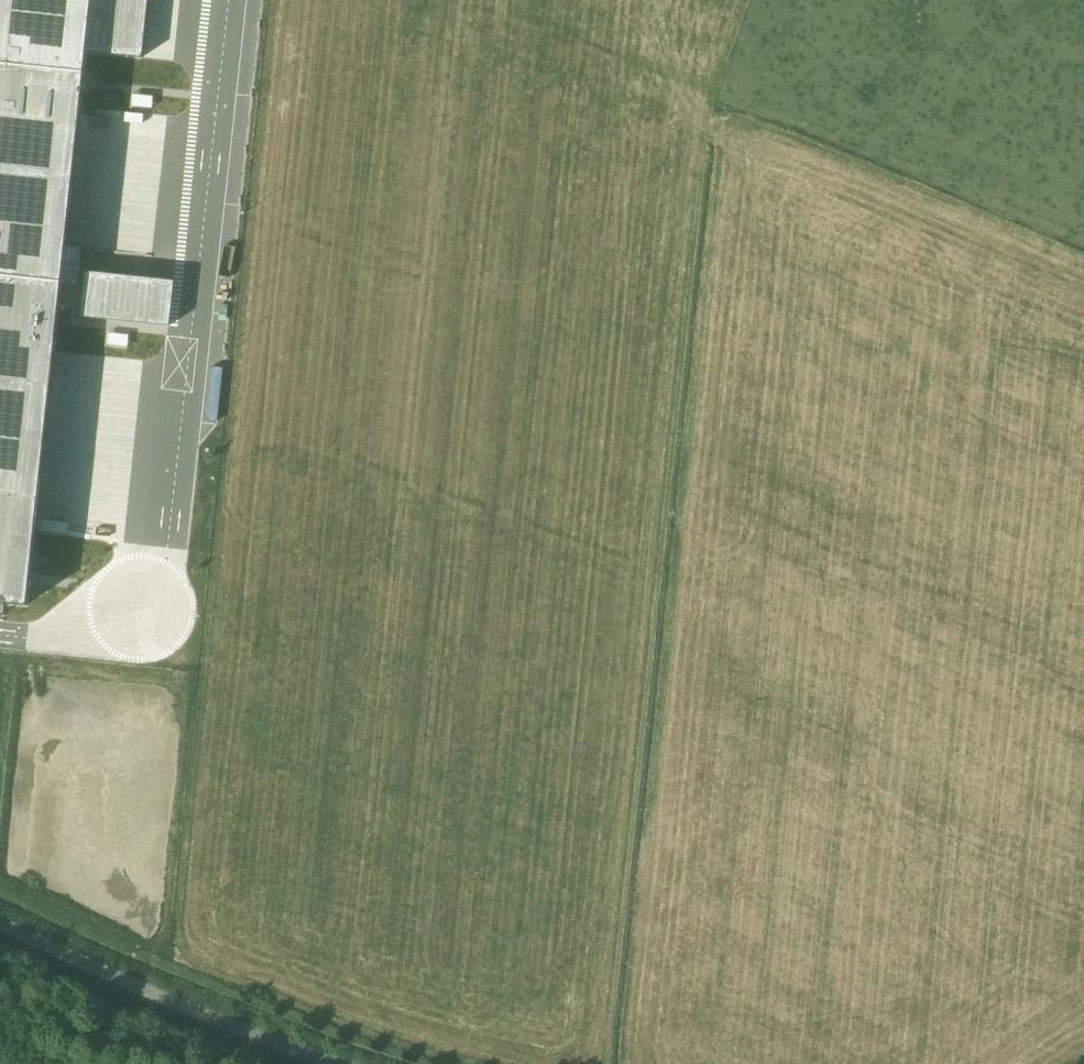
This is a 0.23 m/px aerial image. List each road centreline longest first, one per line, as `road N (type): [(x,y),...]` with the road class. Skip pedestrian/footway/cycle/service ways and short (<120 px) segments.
road 1 (unclassified): [(357,1063),(165,991),(0,913)]

